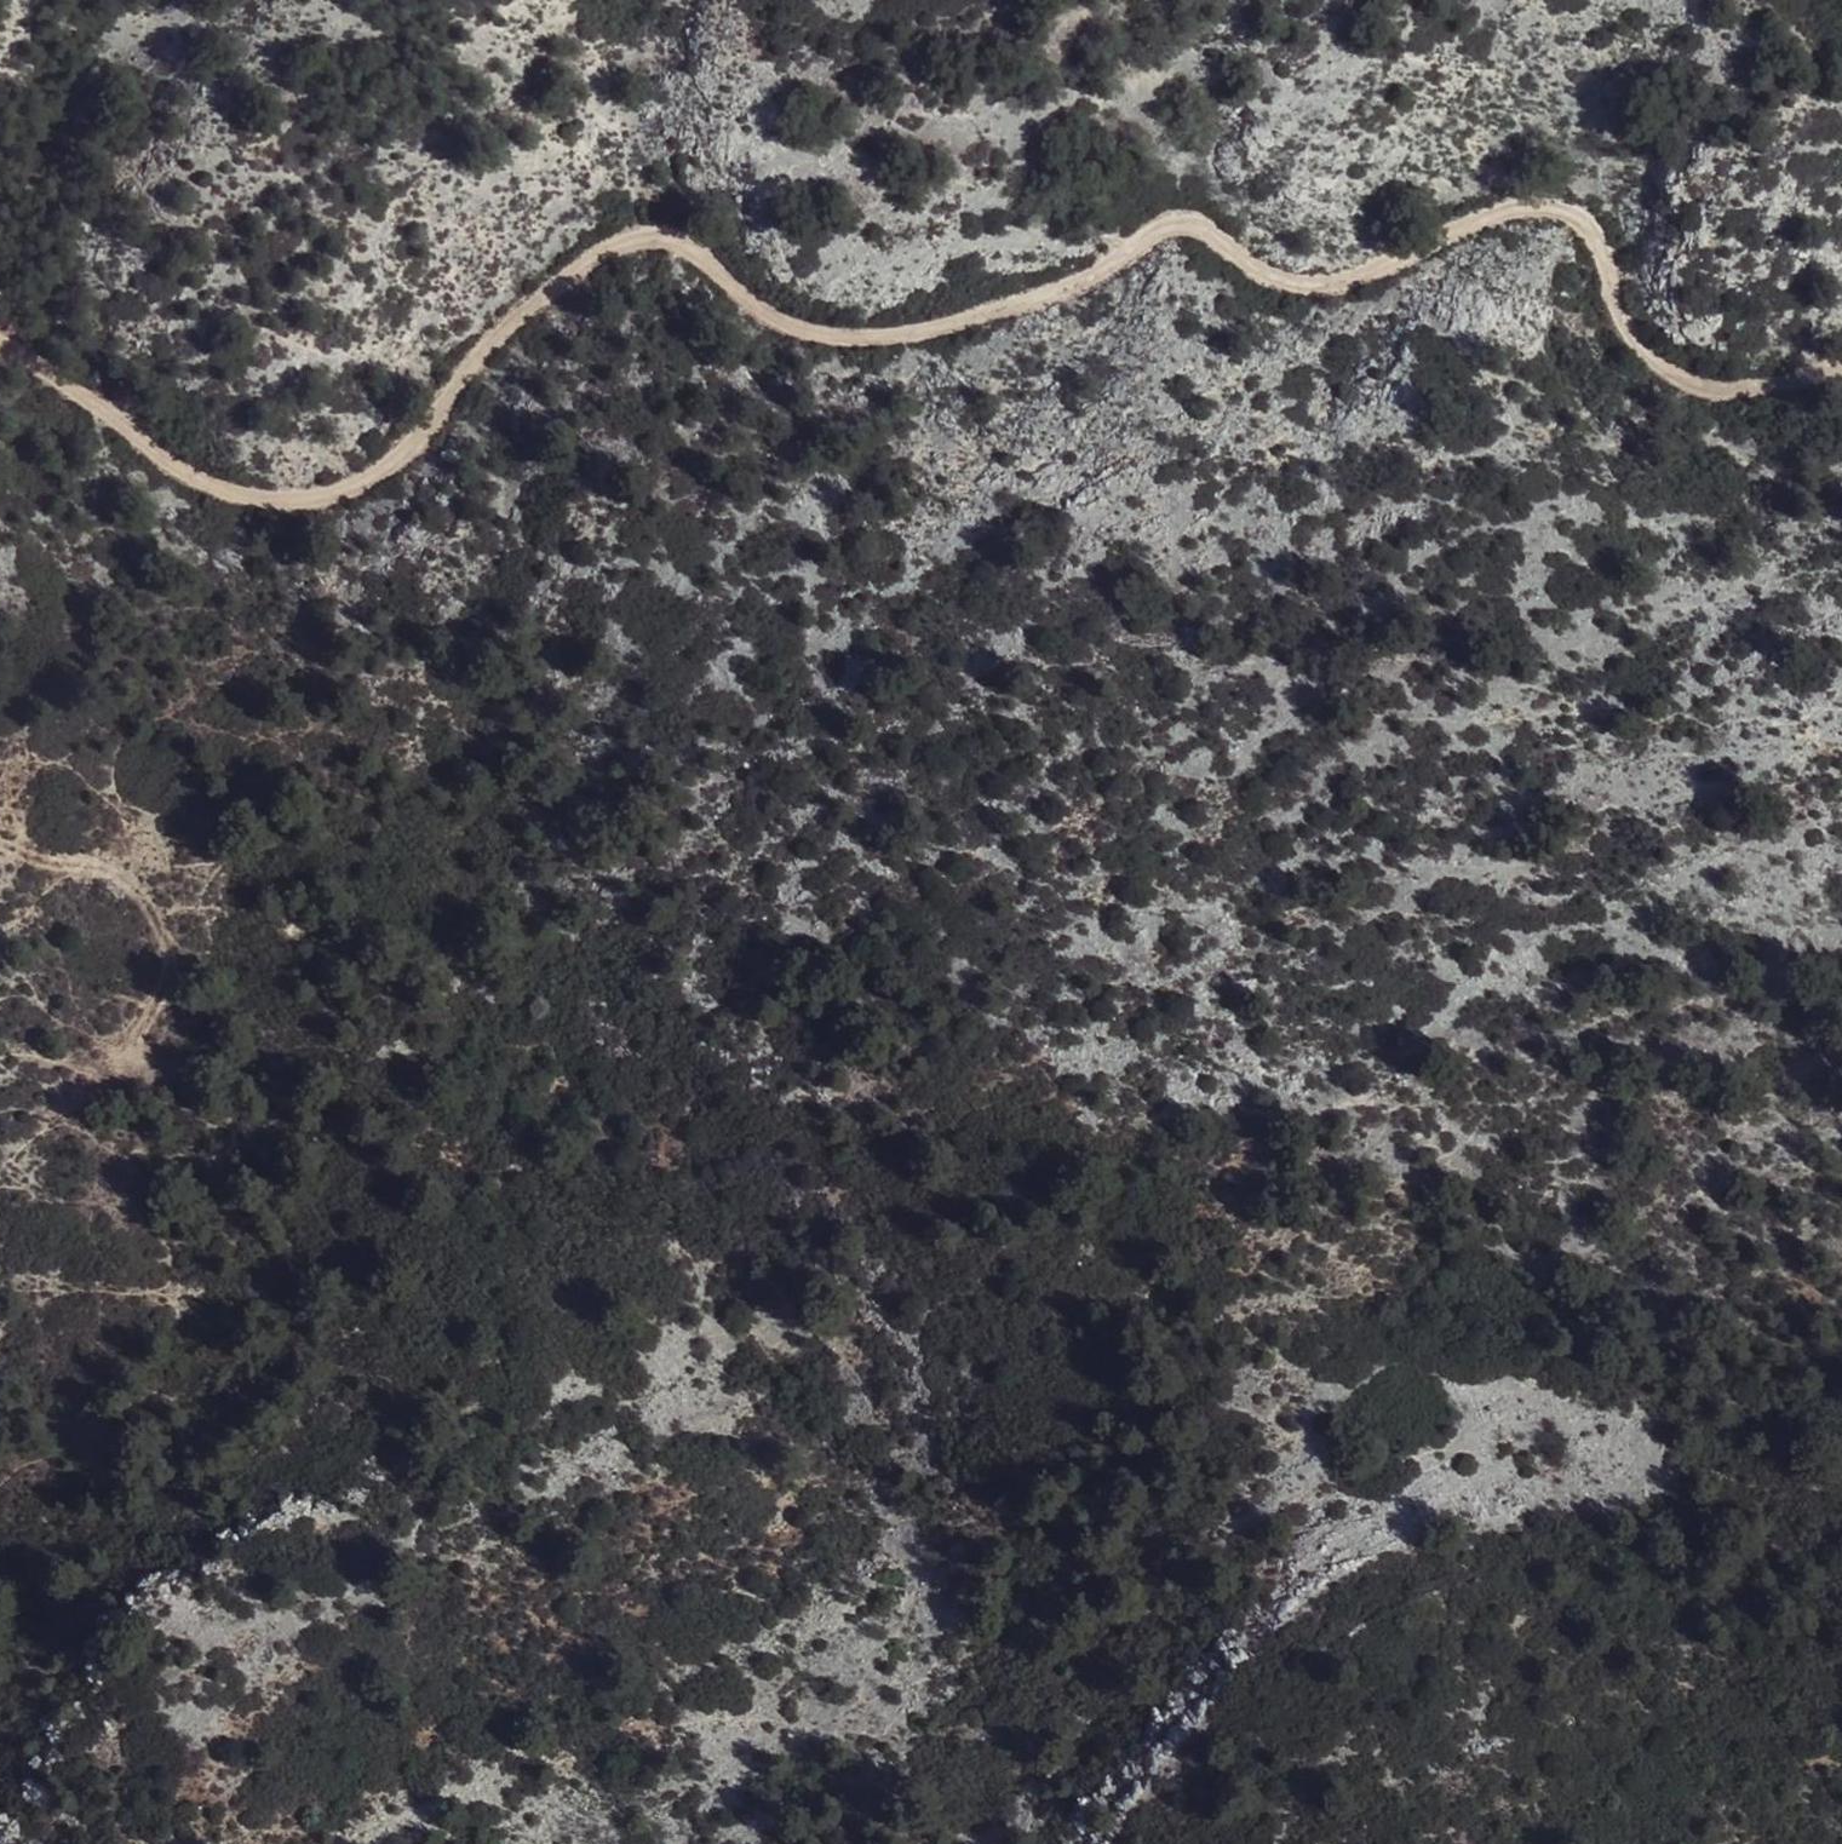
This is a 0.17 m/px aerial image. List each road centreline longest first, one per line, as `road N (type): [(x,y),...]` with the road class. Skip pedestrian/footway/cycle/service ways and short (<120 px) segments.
road 1 (track): [(0,342),(88,396),(185,475),(273,503),(318,499),(363,484),(402,455),(494,335),(588,261),(629,240),(662,235),(691,244),(772,319),(861,339),(952,326),(1082,284),(1152,231),(1185,222),(1273,281),(1312,288),(1356,279),(1501,207),(1538,202),(1574,213),(1599,238),(1625,324),(1669,374),(1706,388),(1754,390),(1841,365)]

